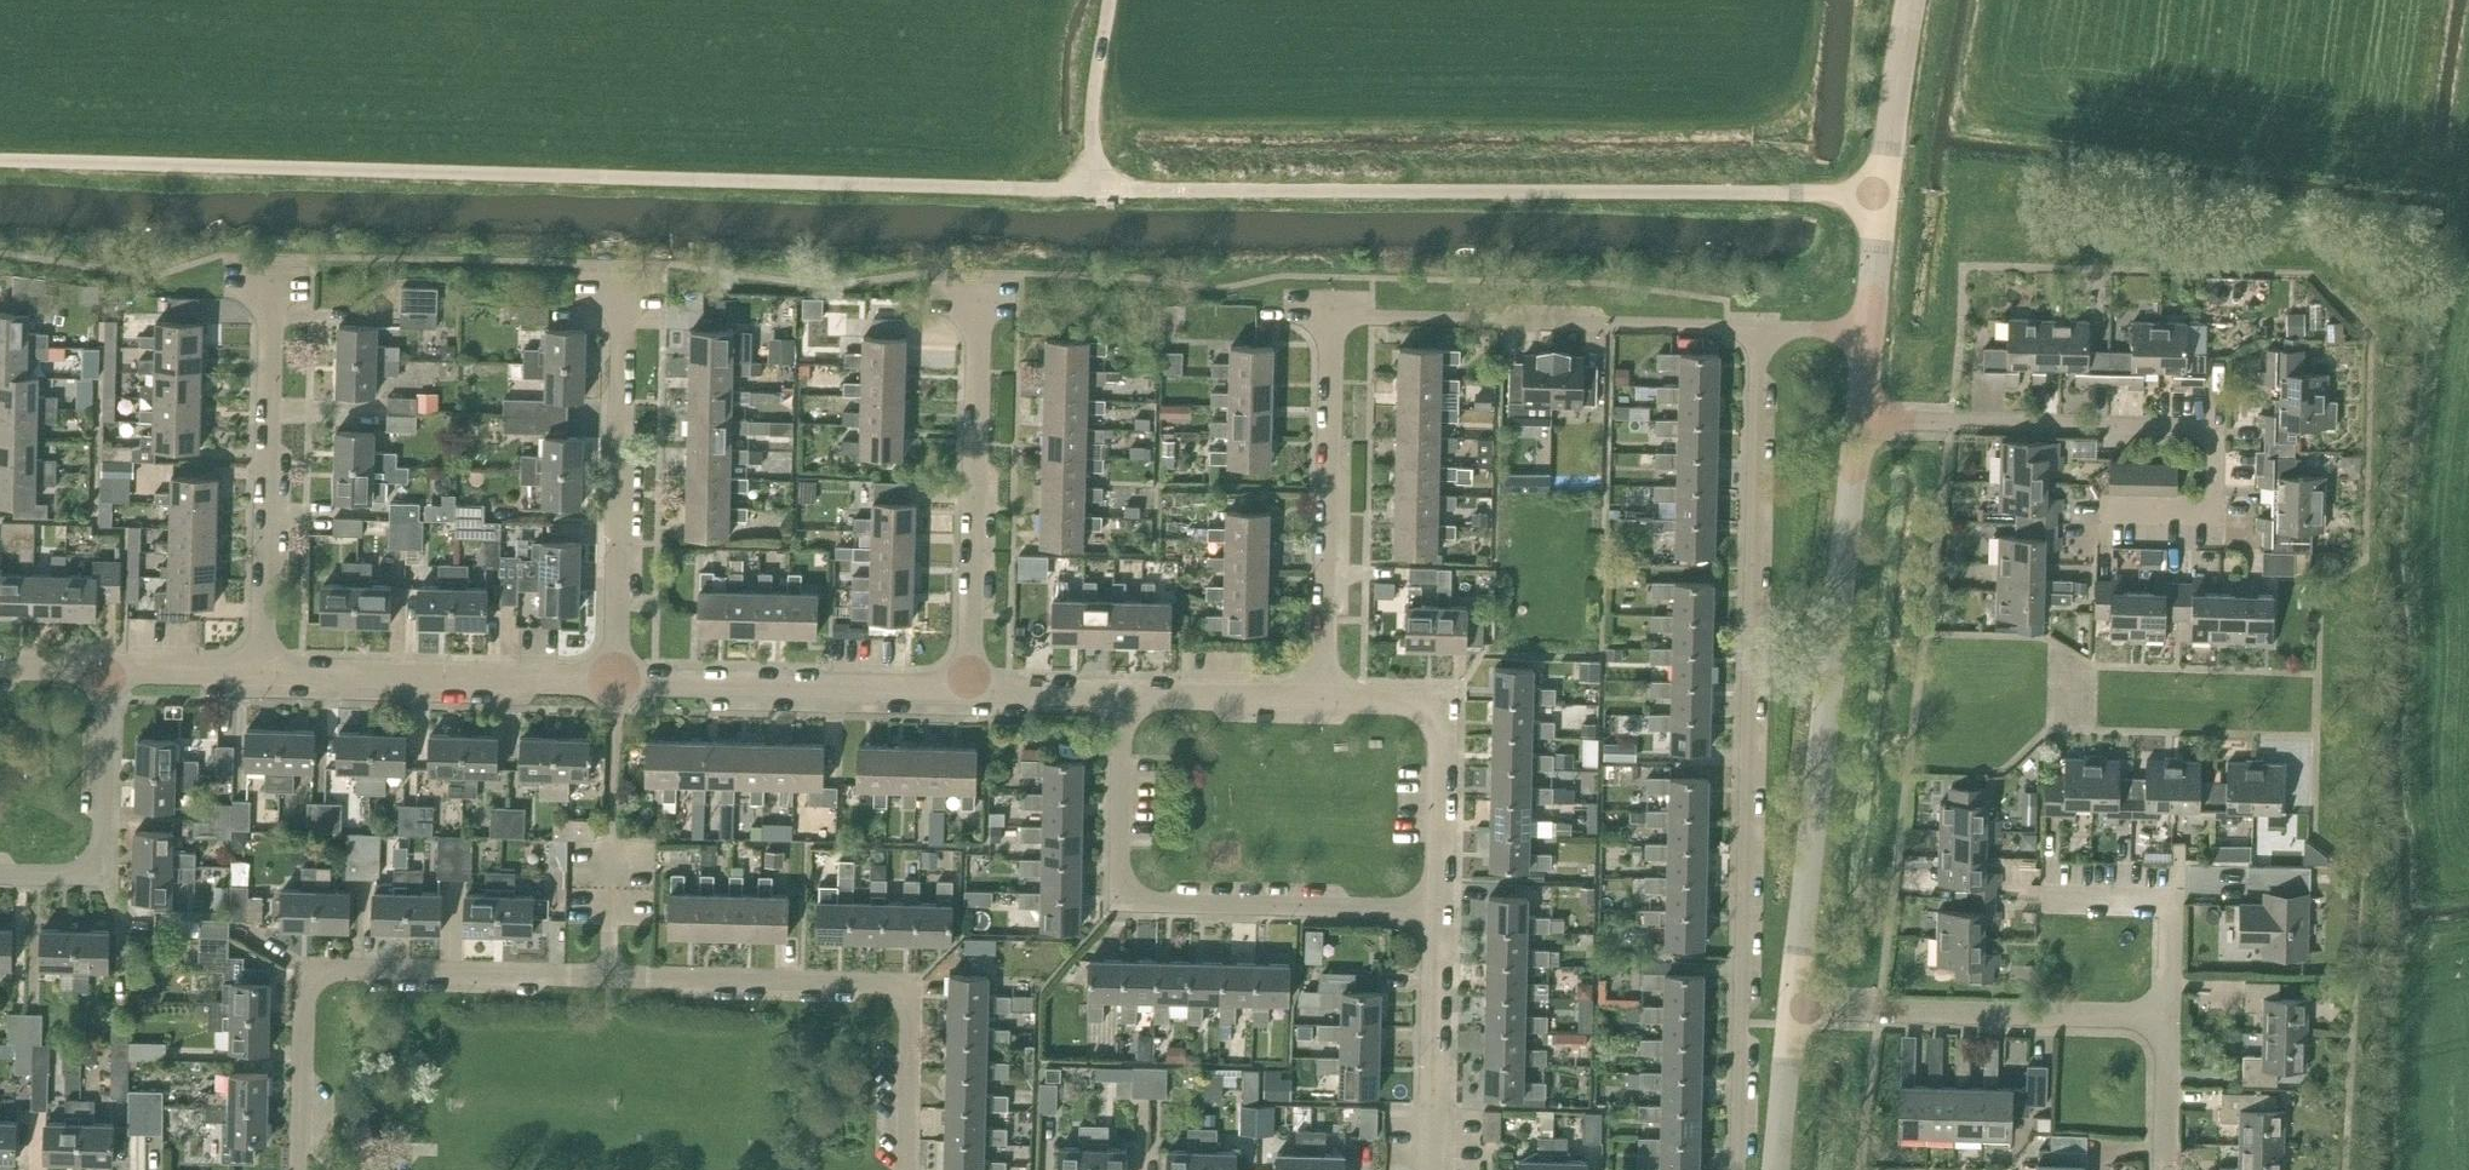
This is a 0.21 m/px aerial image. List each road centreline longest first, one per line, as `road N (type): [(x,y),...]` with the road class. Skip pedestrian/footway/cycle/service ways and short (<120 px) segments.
road 1 (residential): [(909,1169),(911,983),(307,968),(298,1169)]
road 2 (residential): [(1759,327),(1737,1169)]
road 3 (unclassified): [(1883,194),(1095,190)]
road 4 (tertiary): [(1794,1008),(1859,420)]
road 5 (residential): [(2110,508),(2215,511),(2217,427),(1859,420)]
road 6 (residential): [(1438,908),(1119,900),(1124,700)]
road 7 (residential): [(1332,315),(1759,327)]
road 8 (residential): [(971,696),(979,293)]
road 9 (residential): [(264,677),(273,277)]
road 10 (residential): [(618,687),(624,289)]
road 11 (residential): [(1322,705),(1332,315)]
road 12 (residential): [(2170,1015),(1794,1008)]
road 13 (residential): [(618,687),(264,677)]
road 14 (residential): [(971,696),(618,687)]
road 15 (residential): [(1438,908),(1444,709),(1322,705)]
road 16 (residential): [(111,673),(105,883),(0,881)]
road 17 (residential): [(1431,1169),(1438,908)]
road 18 (residential): [(2170,1015),(2171,902),(2048,899)]
road 19 (residential): [(1322,705),(1124,700)]
road 20 (tertiary): [(1883,194),(1911,0)]
road 21 (tertiary): [(1774,1169),(1794,1008)]
road 22 (residential): [(2166,1169),(2170,1015)]
road 23 (residential): [(264,677),(111,673)]
road 24 (residential): [(1124,700),(971,696)]
road 25 (tertiary): [(1870,329),(1883,194)]

